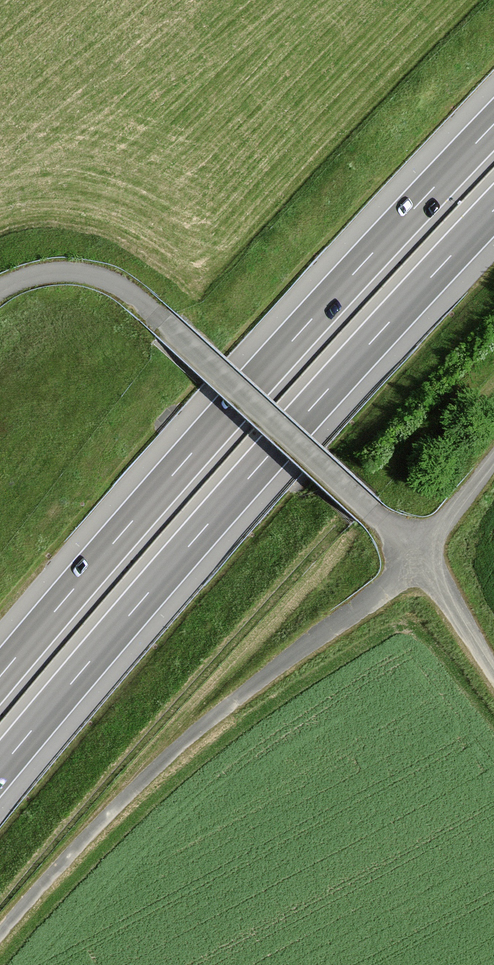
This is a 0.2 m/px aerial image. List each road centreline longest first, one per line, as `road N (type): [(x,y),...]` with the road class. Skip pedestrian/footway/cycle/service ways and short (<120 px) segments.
road 1 (motorway): [(0,769),(268,457),(493,210)]
road 2 (motorway): [(493,124),(0,676)]
road 3 (track): [(493,460),(386,587),(186,740),(0,934)]
road 4 (track): [(0,290),(44,274),(80,273),(116,284),(416,555),(493,674)]

